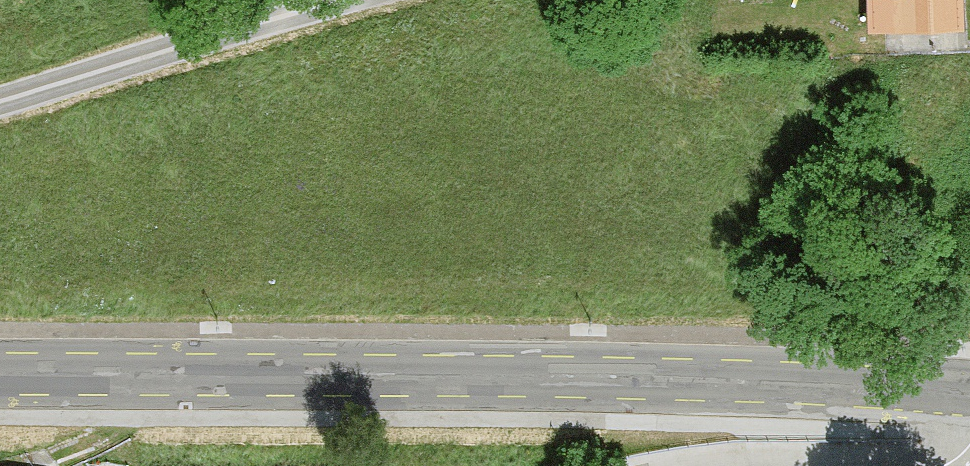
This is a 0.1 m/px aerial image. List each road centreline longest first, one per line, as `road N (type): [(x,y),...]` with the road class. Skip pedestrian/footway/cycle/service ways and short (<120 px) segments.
road 1 (secondary): [(969,392),(734,378),(0,374)]
road 2 (residential): [(0,101),(343,0)]
road 3 (residential): [(872,465),(790,457),(700,465)]

